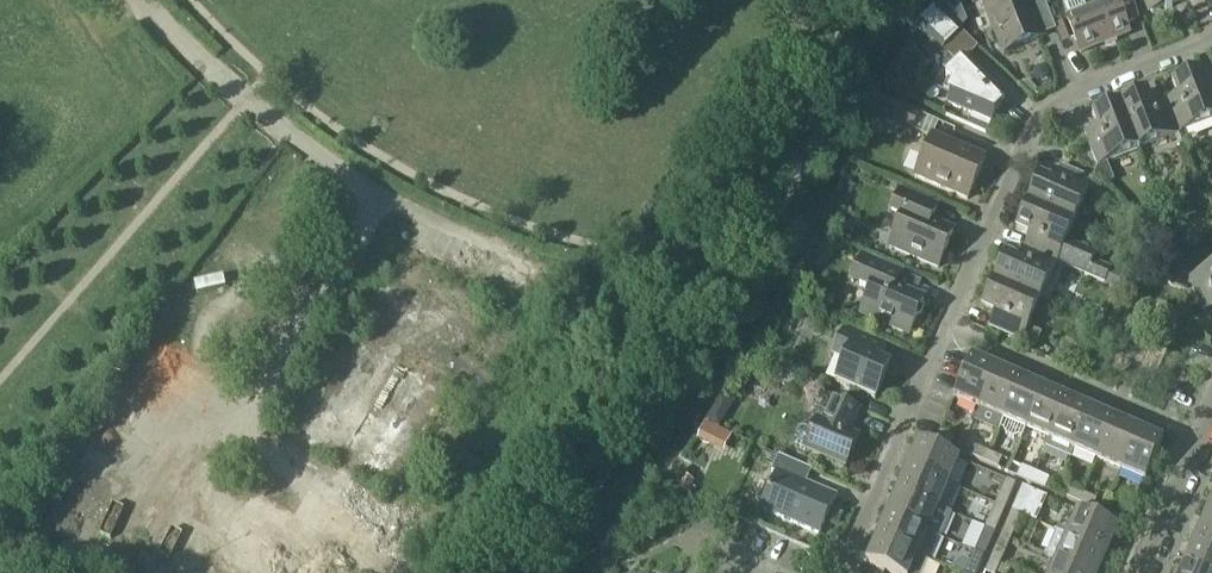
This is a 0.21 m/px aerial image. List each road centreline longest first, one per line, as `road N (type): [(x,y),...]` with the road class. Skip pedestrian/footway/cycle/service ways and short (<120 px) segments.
road 1 (residential): [(1211,39),(1057,99),(1034,121),(838,572)]
road 2 (residential): [(1143,572),(1211,400)]

